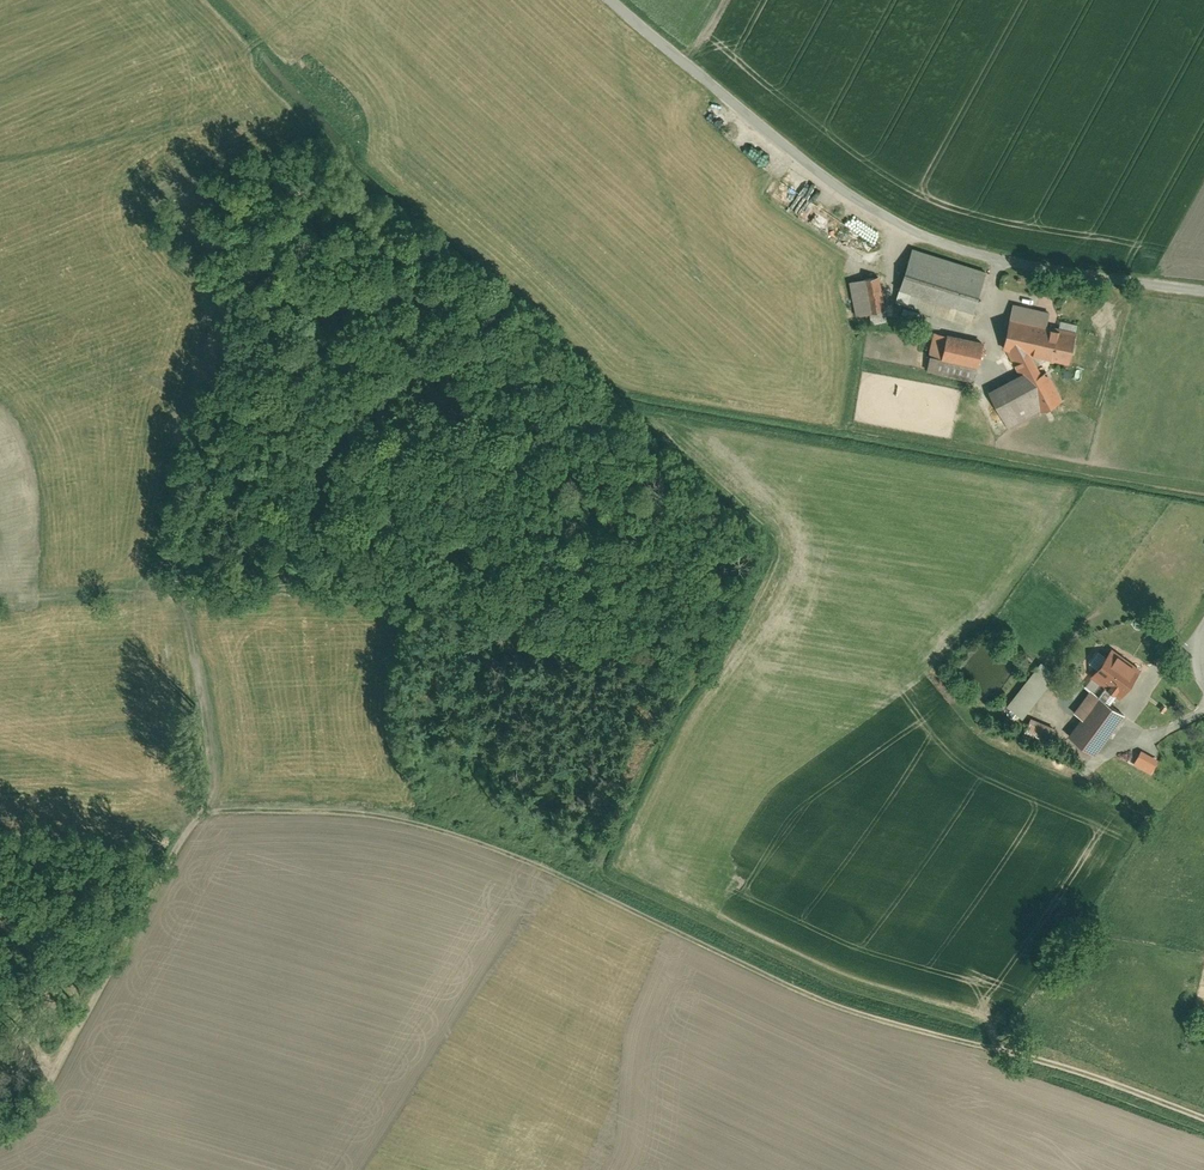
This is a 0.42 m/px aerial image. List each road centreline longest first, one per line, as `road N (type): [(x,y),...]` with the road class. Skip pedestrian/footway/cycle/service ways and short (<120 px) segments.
road 1 (track): [(0,1129),(25,1115),(189,825),(221,812),(342,814),(419,826),(572,885),(810,998),(1099,1080),(1203,1122)]
road 2 (residential): [(605,0),(765,134),(914,235),(1025,268),(1203,293)]

